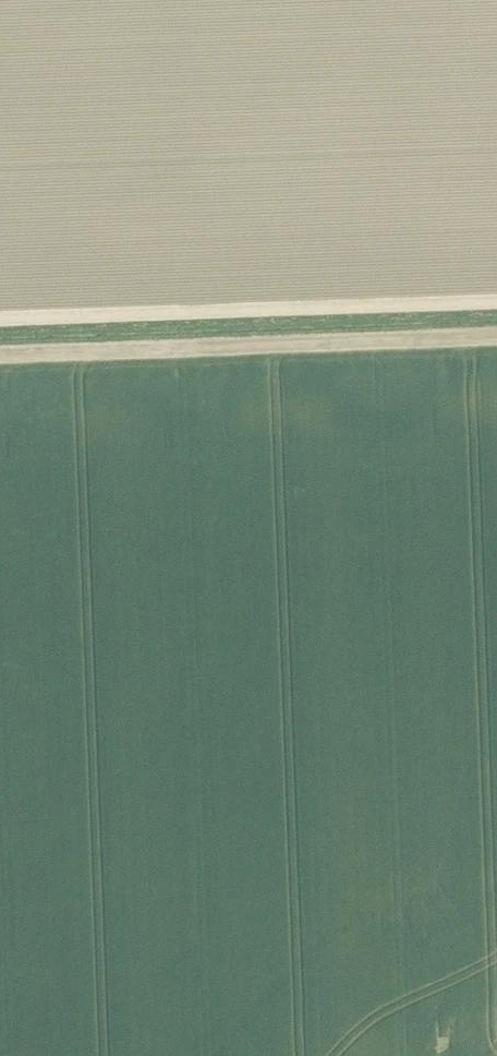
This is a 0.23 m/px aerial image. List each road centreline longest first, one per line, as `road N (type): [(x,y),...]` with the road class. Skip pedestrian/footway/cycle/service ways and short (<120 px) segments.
road 1 (track): [(496,304),(0,319)]

